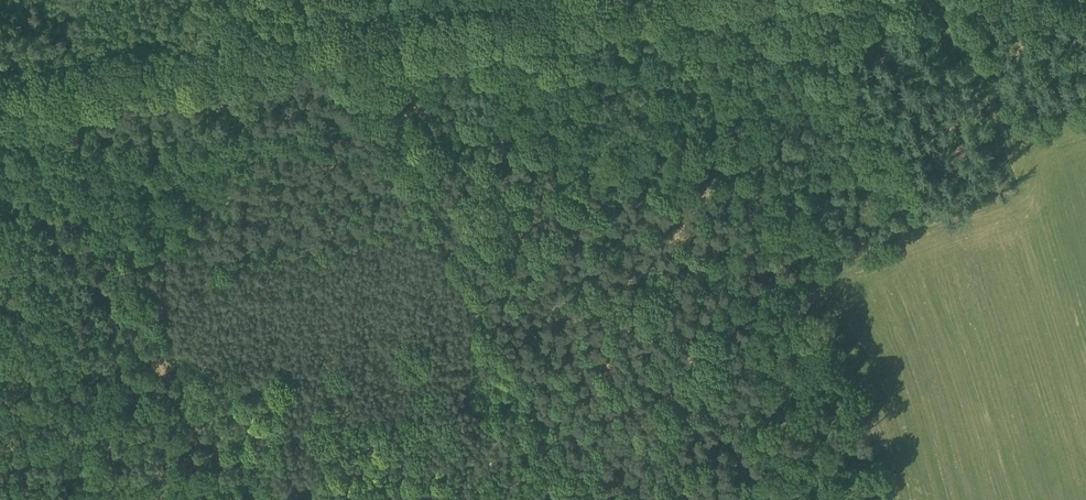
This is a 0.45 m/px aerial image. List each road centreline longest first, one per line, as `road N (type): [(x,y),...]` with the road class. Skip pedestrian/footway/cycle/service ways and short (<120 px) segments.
road 1 (track): [(593,0),(0,100)]
road 2 (track): [(334,45),(500,322),(681,299)]
road 3 (track): [(928,0),(1035,198),(817,270)]
road 4 (track): [(806,0),(923,232)]

